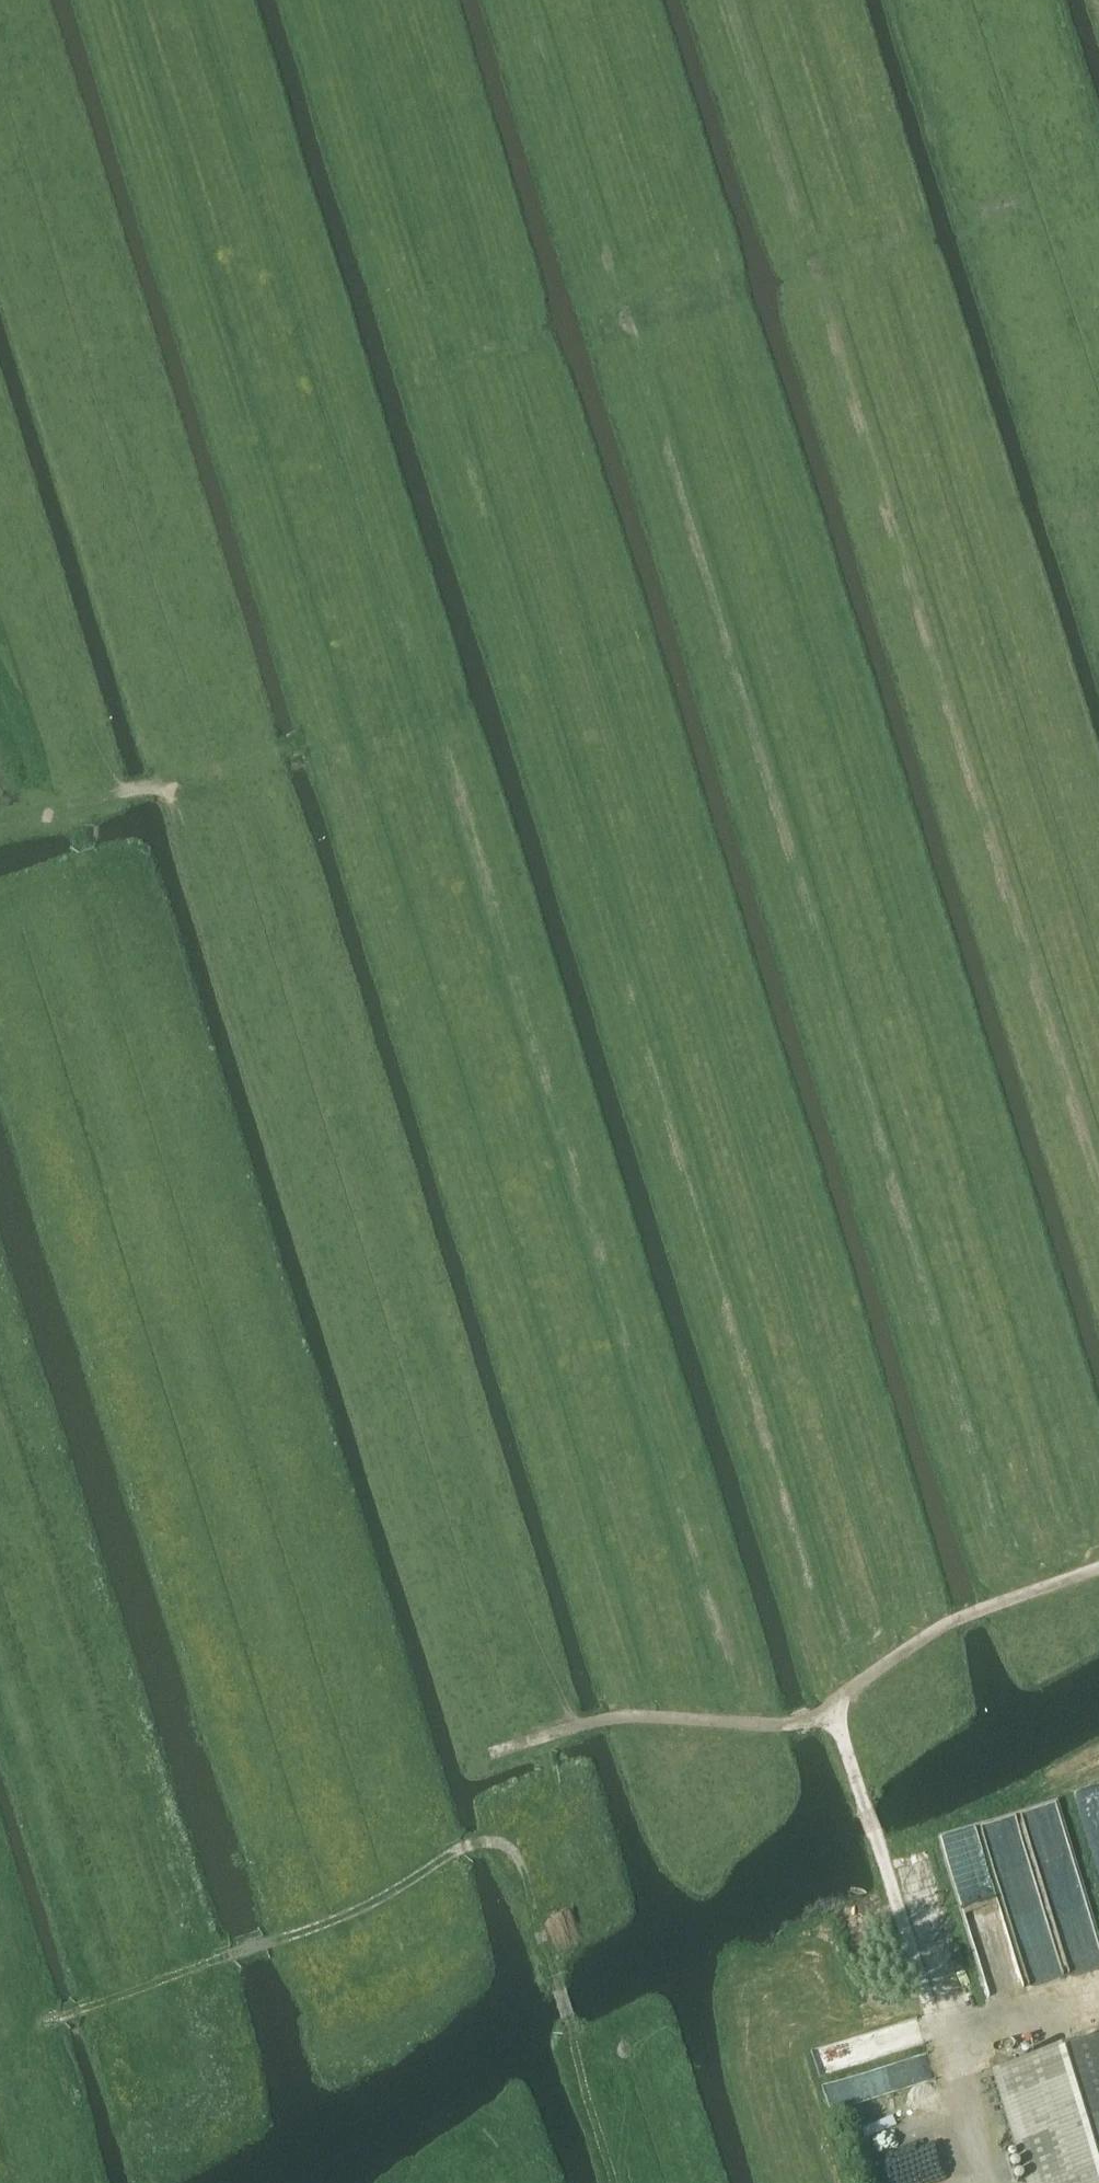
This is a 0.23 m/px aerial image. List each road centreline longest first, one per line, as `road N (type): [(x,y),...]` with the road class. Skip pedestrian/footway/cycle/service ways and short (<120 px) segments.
road 1 (track): [(618,2182),(523,1871),(509,1853),(488,1846),(464,1849),(379,1900),(273,1943),(50,2021)]
road 2 (track): [(1098,1568),(948,1624),(866,1679),(832,1714),(790,1725),(611,1719),(491,1754)]
road 3 (track): [(882,1864),(832,1714)]

